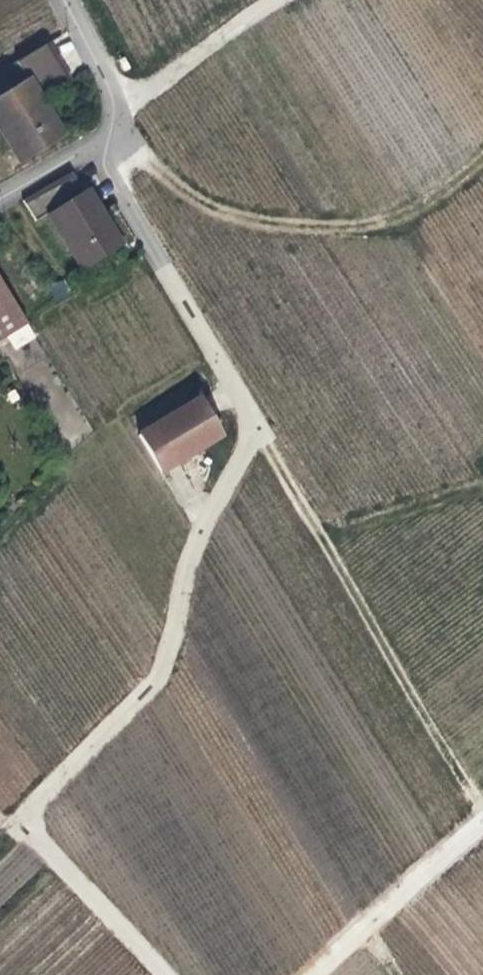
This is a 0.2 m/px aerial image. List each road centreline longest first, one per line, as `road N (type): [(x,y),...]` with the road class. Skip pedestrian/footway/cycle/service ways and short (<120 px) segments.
road 1 (unclassified): [(205,528),(169,661),(142,701),(38,805),(28,833),(171,974)]
road 2 (residential): [(110,153),(262,428),(205,528)]
road 3 (track): [(482,162),(424,206),(375,224),(307,229),(226,216),(128,141)]
road 4 (track): [(320,535),(482,810)]
road 5 (track): [(482,491),(320,535),(262,428)]
road 6 (track): [(482,824),(318,974)]
road 7 (unclassified): [(123,98),(168,82),(277,0)]
road 8 (residential): [(110,153),(0,202)]

